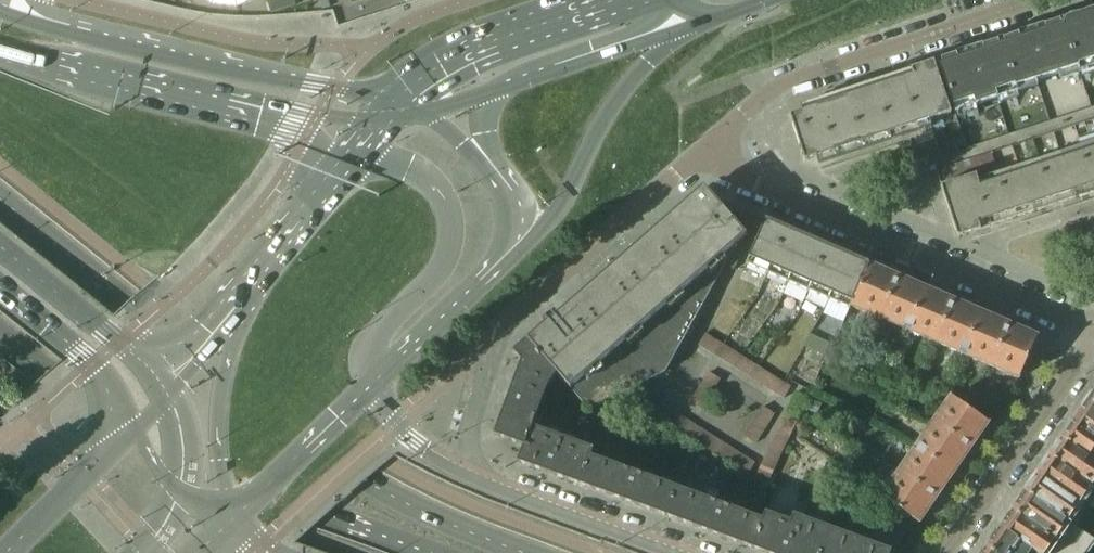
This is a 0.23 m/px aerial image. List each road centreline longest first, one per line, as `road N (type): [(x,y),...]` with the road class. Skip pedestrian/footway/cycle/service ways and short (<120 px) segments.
road 1 (trunk): [(522,552),(368,486),(286,431),(0,201)]
road 2 (trunk): [(0,341),(174,455),(431,552)]
road 3 (residential): [(472,484),(467,446),(490,339),(708,146)]
road 4 (residential): [(1093,332),(730,172),(708,146)]
road 5 (secondary): [(399,100),(153,52),(0,12)]
road 6 (residential): [(708,146),(784,84),(1037,0)]
road 7 (primary): [(371,384),(374,348),(445,267),(452,224),(445,195),(421,168),(398,159),(353,162)]
road 8 (secondary): [(0,51),(291,119)]
road 9 (secondary): [(510,253),(544,227),(602,119),(676,27)]
road 10 (residential): [(945,552),(1093,339)]
road 11 (primary): [(258,275),(219,404),(223,526)]
road 12 (secondary): [(611,0),(451,60),(399,100)]
road 13 (trunk): [(163,390),(0,246)]
road 14 (secondary): [(223,526),(371,384)]
road 15 (primary): [(663,552),(472,484)]
road 16 (trunk): [(0,288),(95,364),(134,427)]
road 17 (secondary): [(371,384),(510,253)]
road 18 (secondary): [(495,85),(676,27)]
road 19 (primary): [(134,427),(5,552)]
road 20 (primary): [(258,275),(163,390)]
road 21 (primary): [(472,484),(409,440),(371,384)]

